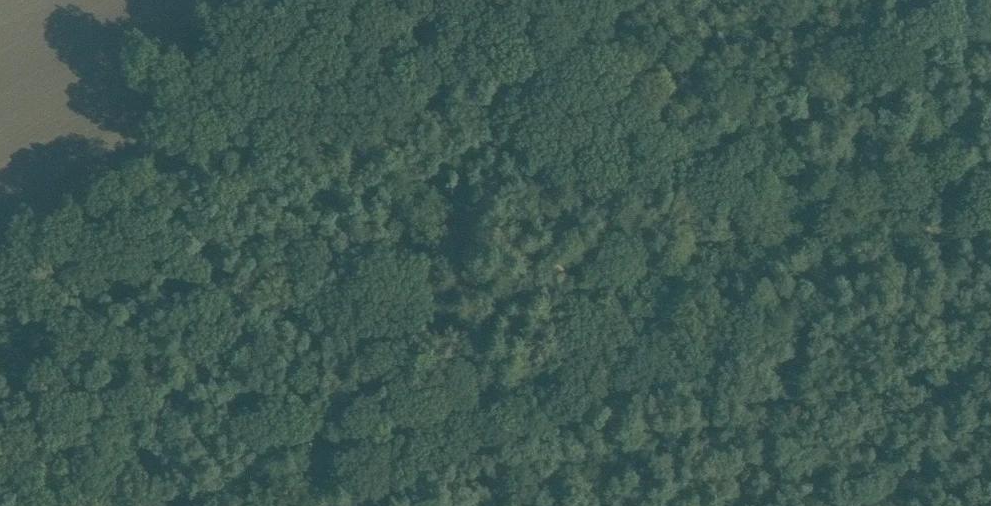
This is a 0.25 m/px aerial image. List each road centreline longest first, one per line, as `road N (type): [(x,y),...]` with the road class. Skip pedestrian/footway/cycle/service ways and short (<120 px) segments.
road 1 (track): [(195,505),(990,231)]
road 2 (track): [(98,505),(0,431)]

